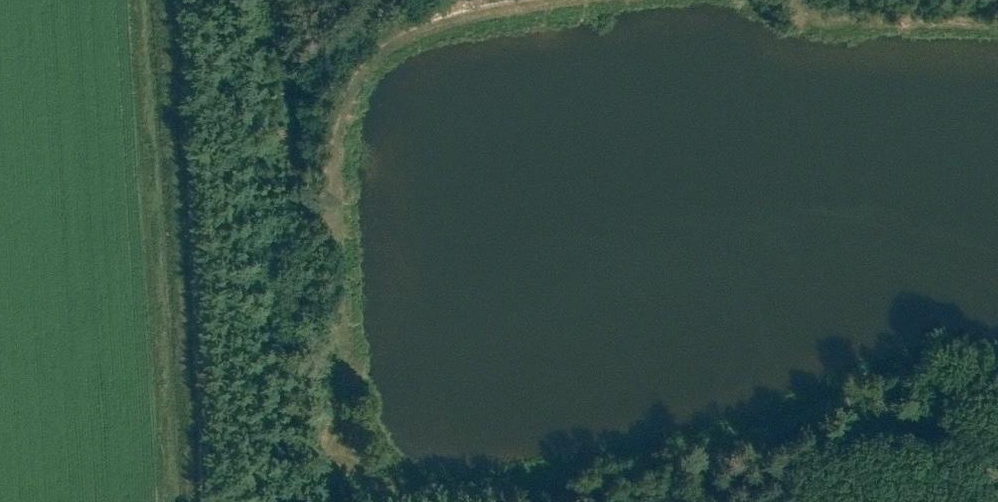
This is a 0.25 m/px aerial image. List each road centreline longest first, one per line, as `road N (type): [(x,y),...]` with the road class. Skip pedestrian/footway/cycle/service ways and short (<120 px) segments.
road 1 (track): [(205,501),(166,0)]

